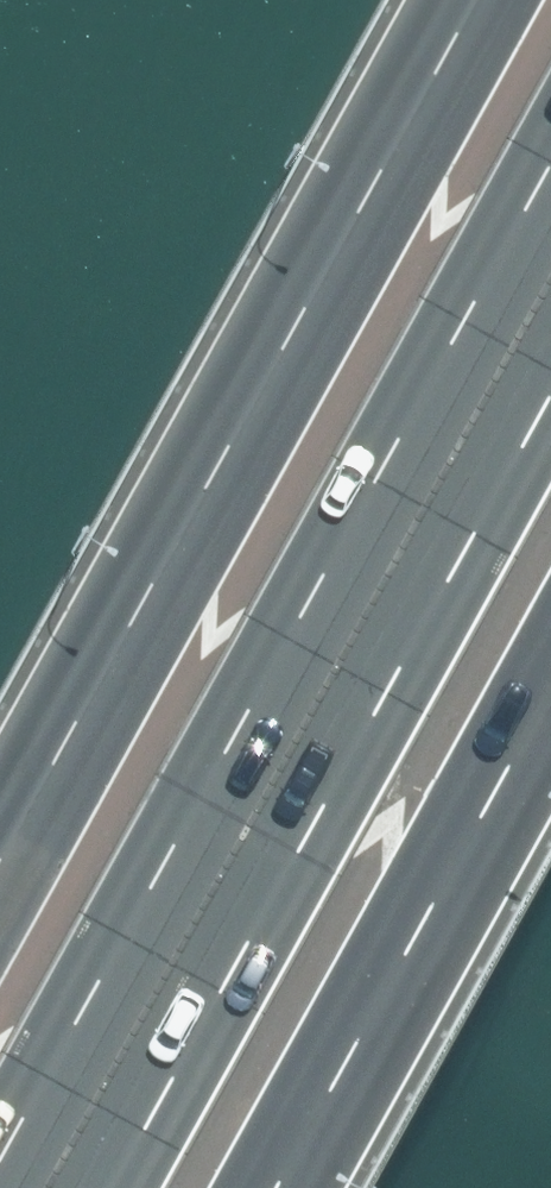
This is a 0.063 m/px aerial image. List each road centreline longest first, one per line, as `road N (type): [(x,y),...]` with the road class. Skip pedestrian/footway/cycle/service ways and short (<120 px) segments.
road 1 (motorway): [(46,1187),(550,276)]
road 2 (motorway): [(0,855),(473,0)]
road 3 (motorway): [(550,677),(268,1187)]

